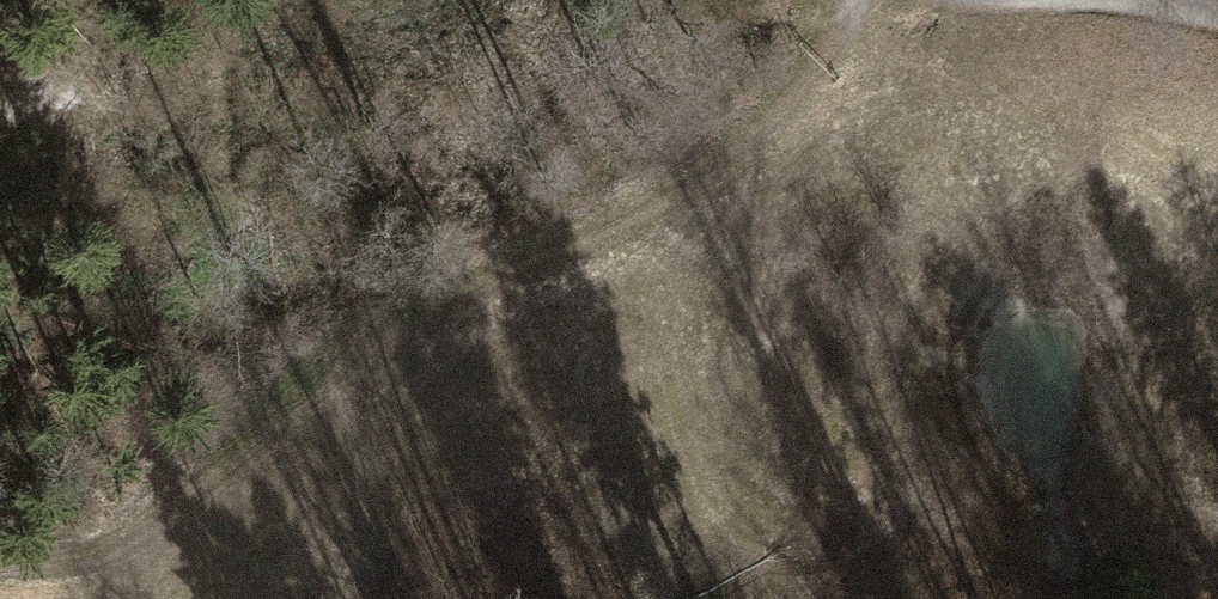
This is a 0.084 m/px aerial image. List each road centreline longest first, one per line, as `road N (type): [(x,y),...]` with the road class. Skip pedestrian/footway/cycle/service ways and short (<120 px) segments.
road 1 (track): [(0,598),(82,596),(434,329),(751,146),(820,67),(855,0)]
road 2 (track): [(356,393),(351,598)]

